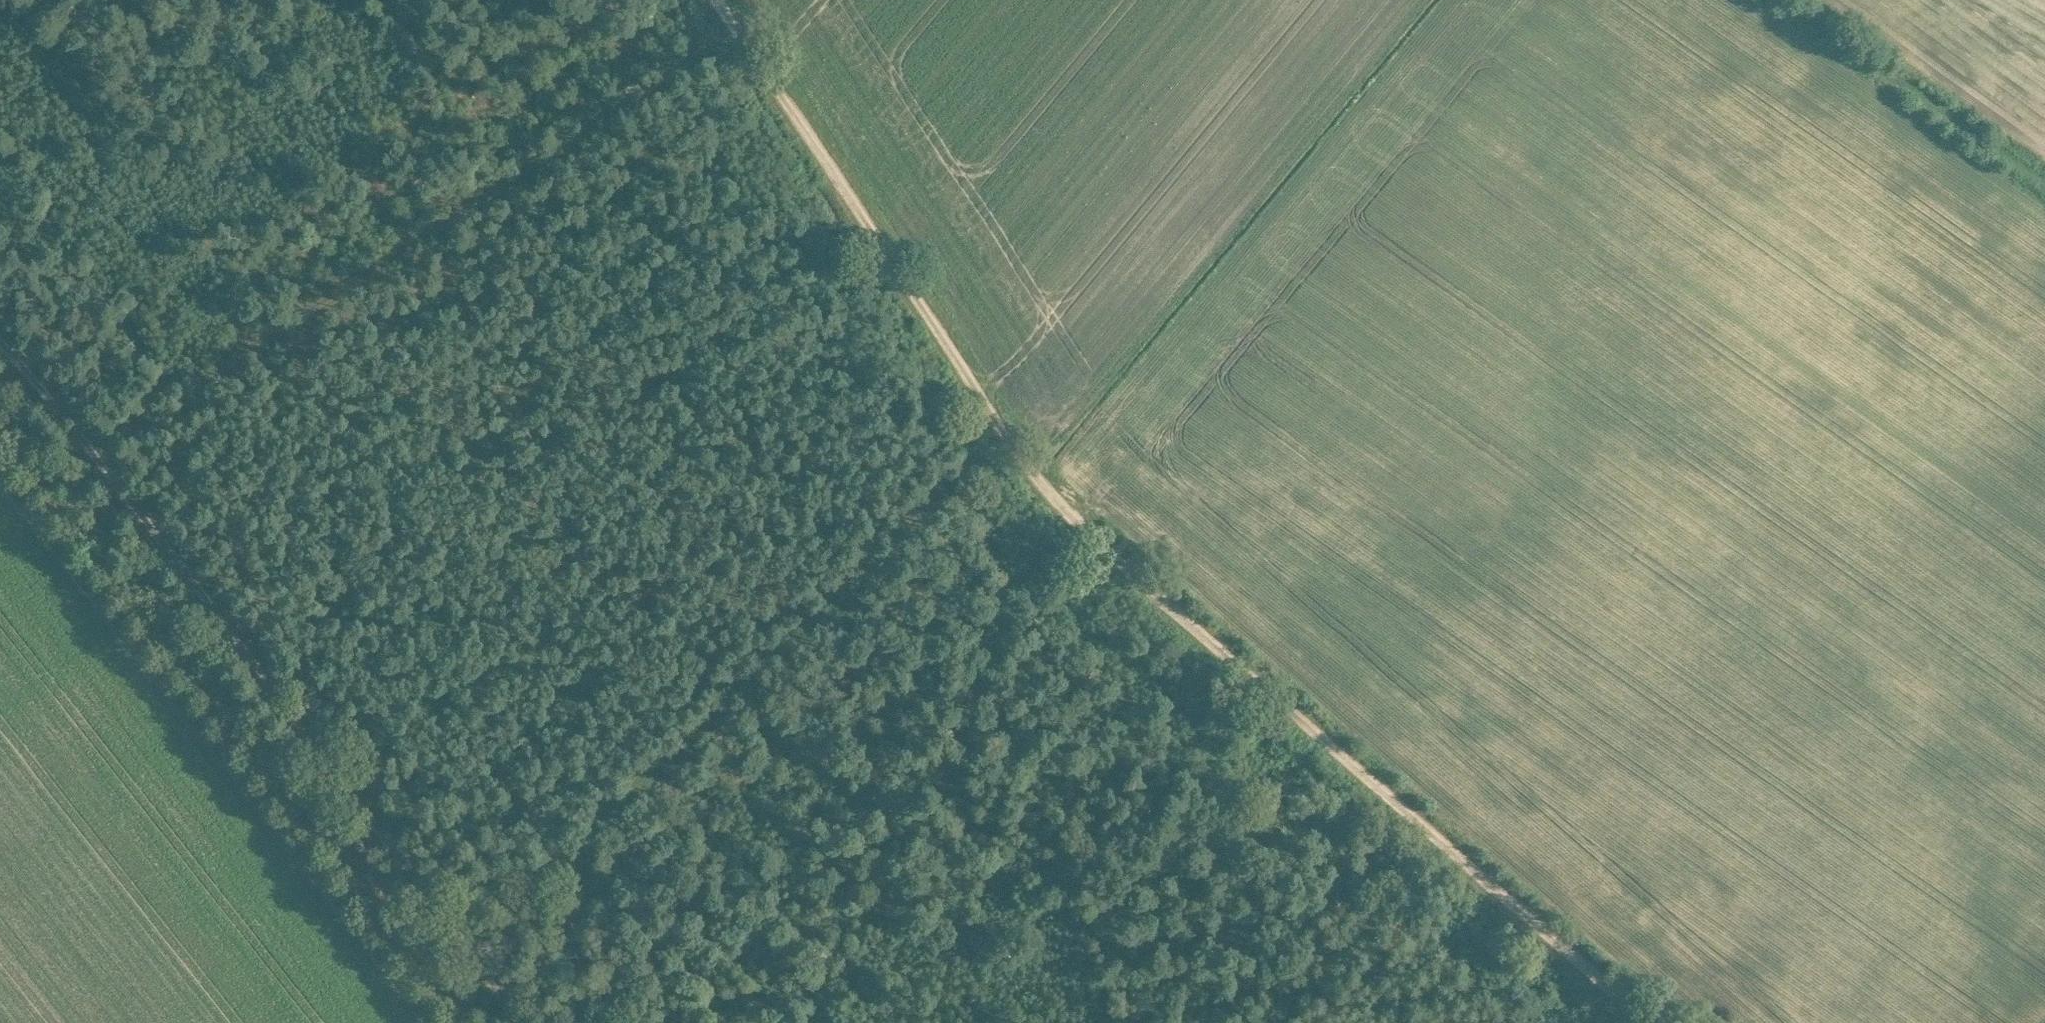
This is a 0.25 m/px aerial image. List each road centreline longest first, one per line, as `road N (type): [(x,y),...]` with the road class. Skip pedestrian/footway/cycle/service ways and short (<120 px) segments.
road 1 (track): [(718,0),(1027,473),(1652,1022)]
road 2 (track): [(0,340),(540,1022)]
road 3 (track): [(80,443),(727,14)]
road 4 (track): [(462,923),(989,409)]
road 5 (track): [(0,445),(454,1022)]
road 6 (track): [(1258,1022),(1430,829)]

